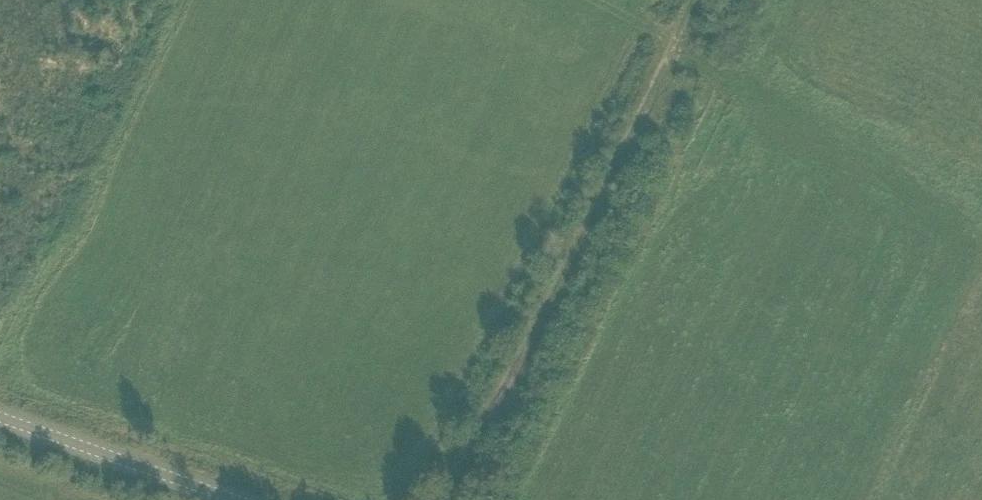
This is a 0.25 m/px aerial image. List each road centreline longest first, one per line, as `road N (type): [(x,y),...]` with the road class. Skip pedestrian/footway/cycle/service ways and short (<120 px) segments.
road 1 (track): [(443,499),(473,445),(523,383),(542,323),(698,0)]
road 2 (tertiary): [(0,417),(235,499)]

